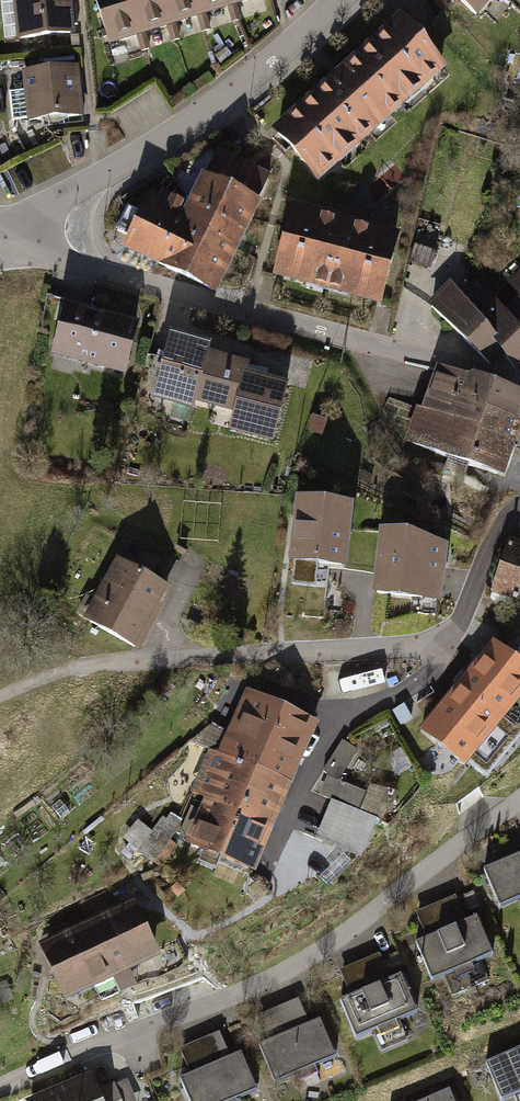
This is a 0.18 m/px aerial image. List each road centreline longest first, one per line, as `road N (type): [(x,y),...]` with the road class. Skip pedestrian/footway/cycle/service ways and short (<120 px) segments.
road 1 (residential): [(0,1087),(262,982),(344,933),(519,800)]
road 2 (residential): [(519,504),(491,544),(462,616),(440,636),(408,646),(132,661),(64,673)]
road 3 (residential): [(519,384),(102,272),(20,241)]
road 4 (residential): [(339,0),(294,46),(181,128),(30,214),(20,241)]

